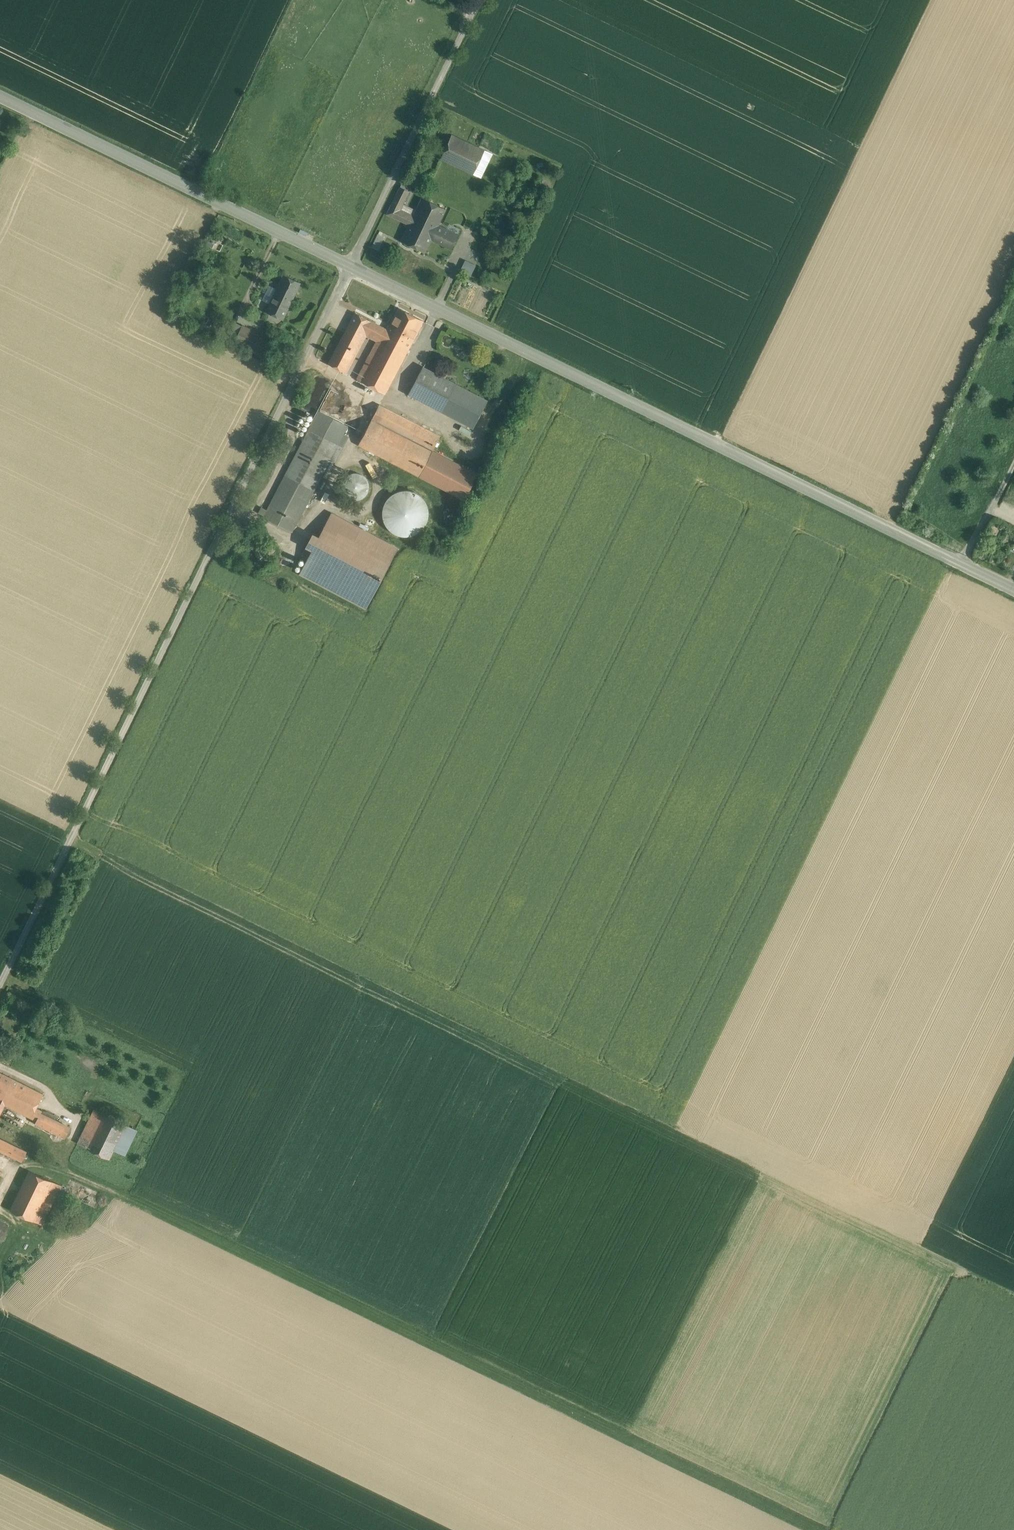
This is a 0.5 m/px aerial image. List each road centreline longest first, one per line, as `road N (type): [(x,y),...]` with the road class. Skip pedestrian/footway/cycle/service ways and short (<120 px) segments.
road 1 (unclassified): [(351,265),(0,985)]
road 2 (tertiary): [(962,564),(351,265)]
road 3 (tertiary): [(351,265),(0,96)]
road 4 (unclassified): [(479,0),(351,265)]

